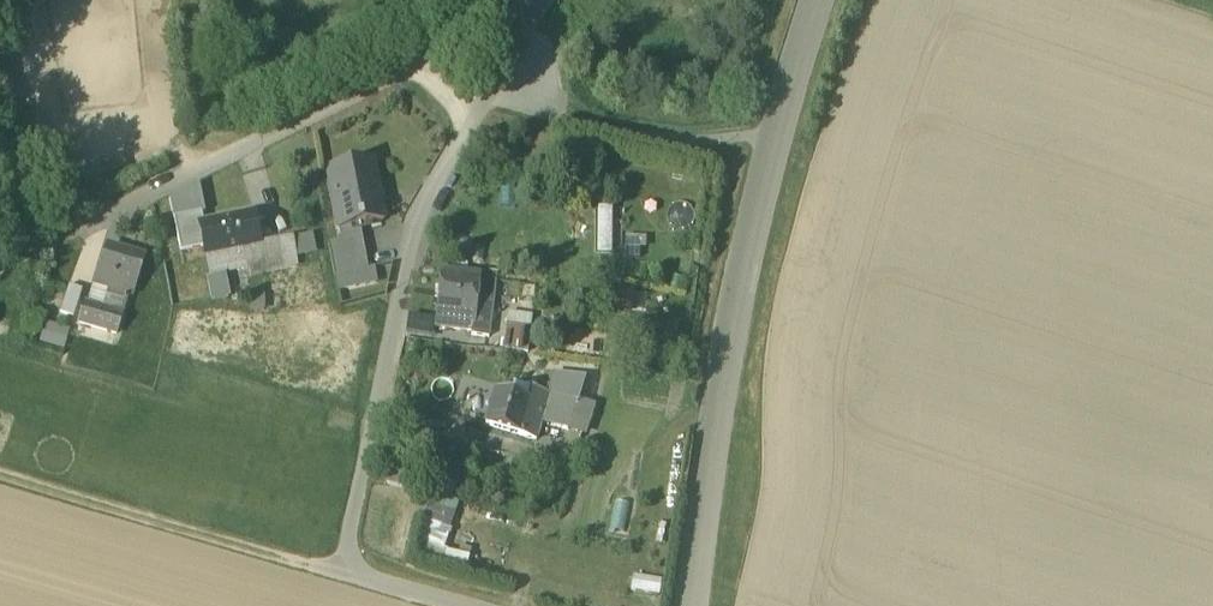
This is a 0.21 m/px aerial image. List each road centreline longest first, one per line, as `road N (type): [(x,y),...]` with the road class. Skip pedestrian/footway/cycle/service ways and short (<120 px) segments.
road 1 (residential): [(818,0),(769,138),(689,605)]
road 2 (residential): [(447,605),(335,576),(414,225),(470,120)]
road 3 (residential): [(404,65),(0,266)]
road 4 (track): [(335,576),(0,477)]
road 5 (residential): [(470,120),(492,103),(550,0)]
road 6 (residential): [(518,0),(404,65)]

